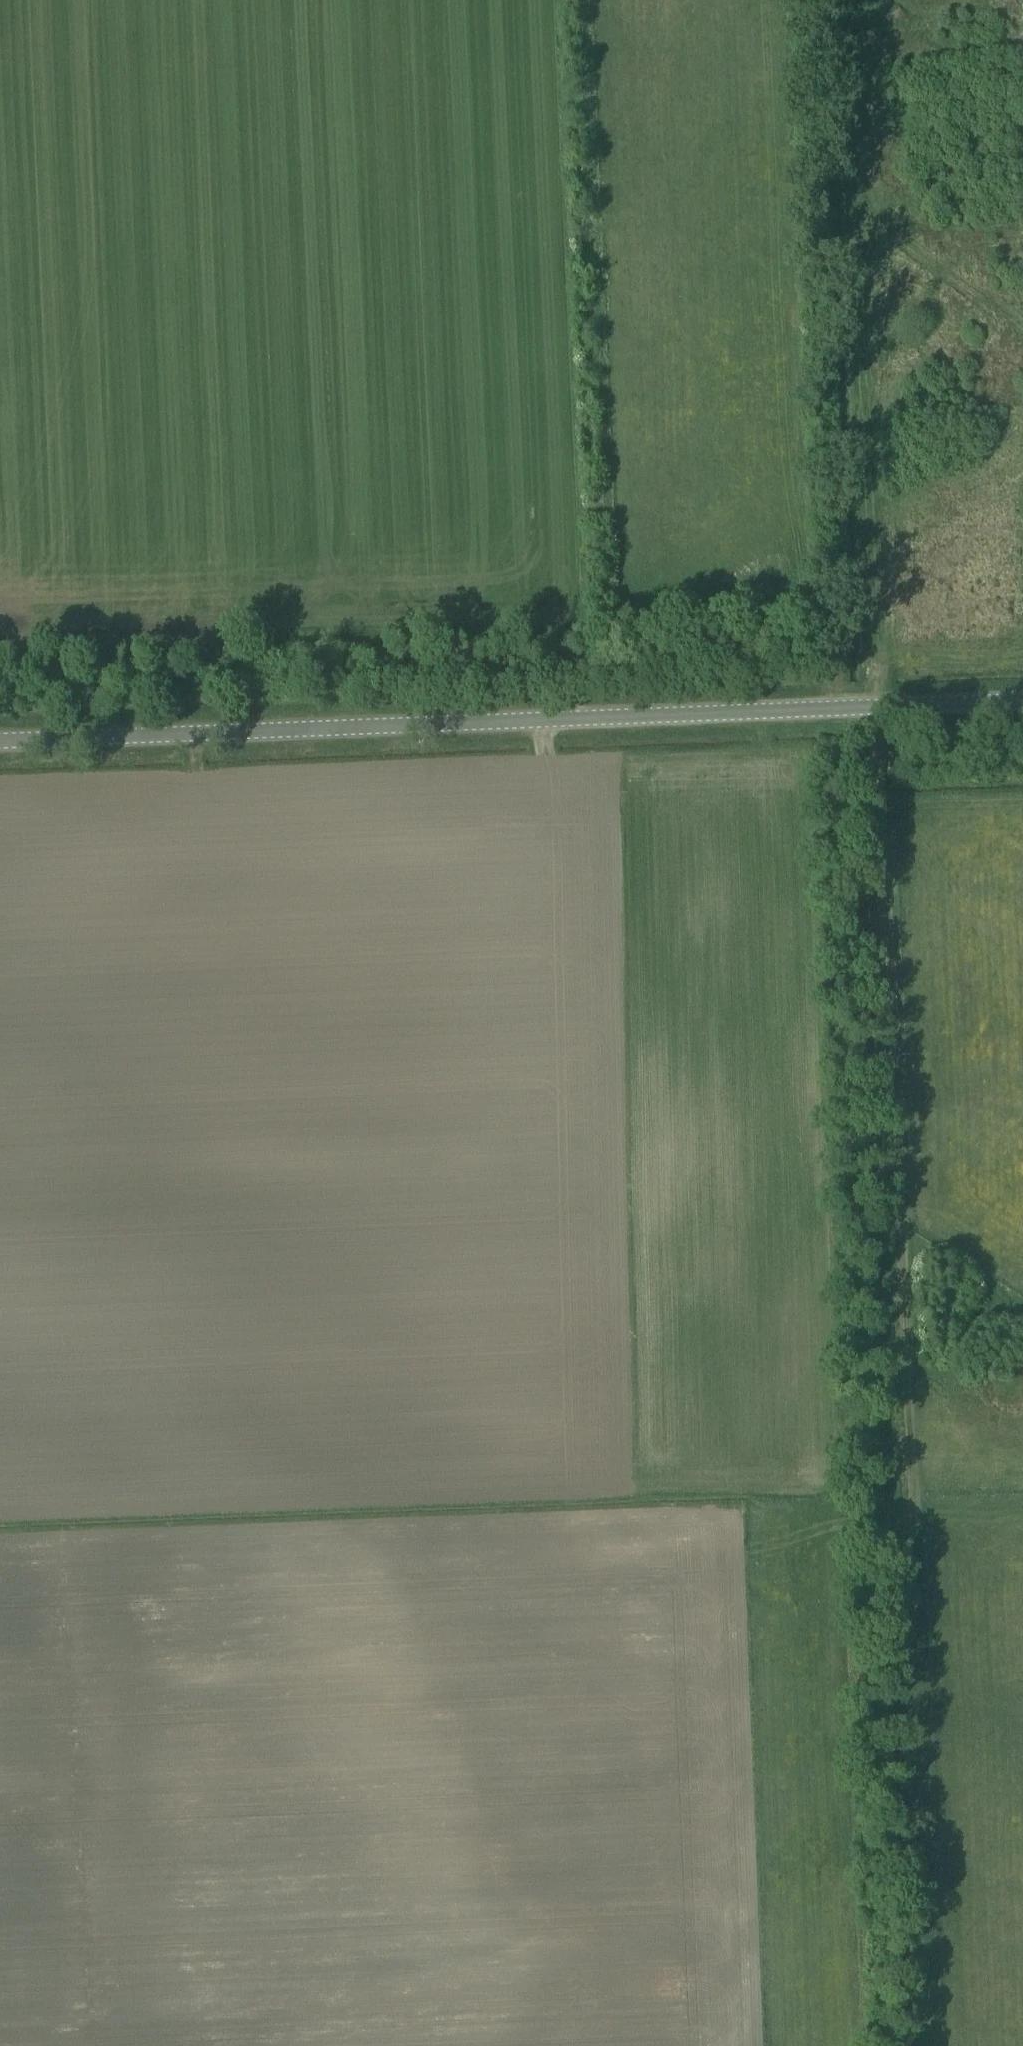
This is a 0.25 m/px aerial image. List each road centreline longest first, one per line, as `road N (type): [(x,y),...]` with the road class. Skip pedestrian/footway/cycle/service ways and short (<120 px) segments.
road 1 (unclassified): [(0,732),(1022,693)]

